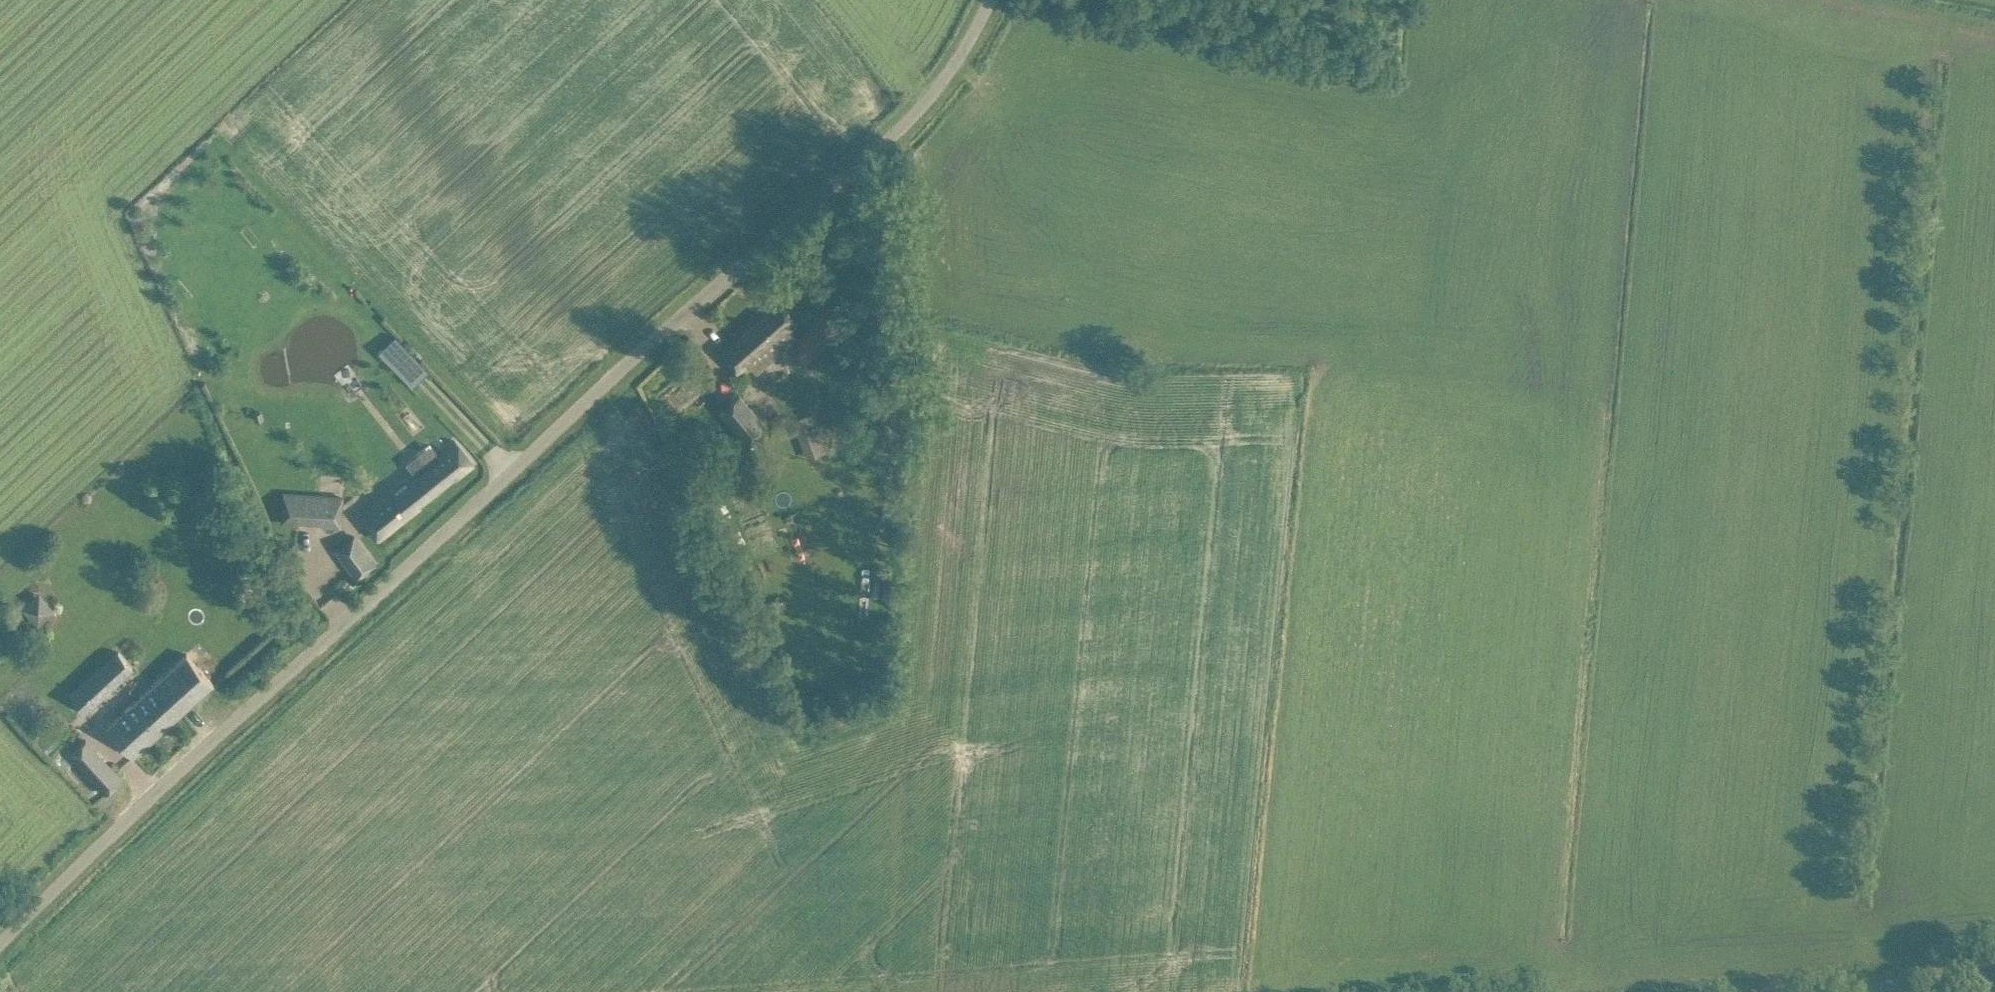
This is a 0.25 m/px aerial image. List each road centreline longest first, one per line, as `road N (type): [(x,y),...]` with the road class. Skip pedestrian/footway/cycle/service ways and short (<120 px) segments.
road 1 (unclassified): [(0,938),(905,109),(979,0)]
road 2 (unclassified): [(1994,976),(1810,991)]

